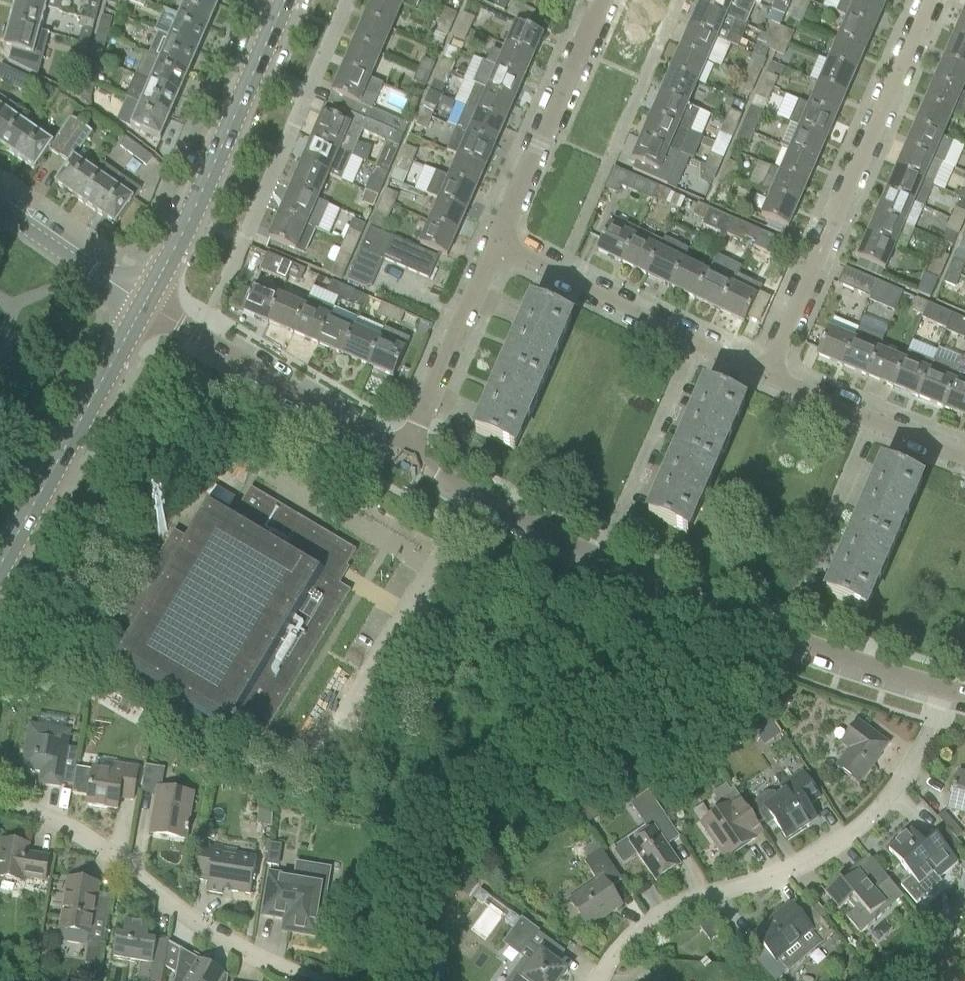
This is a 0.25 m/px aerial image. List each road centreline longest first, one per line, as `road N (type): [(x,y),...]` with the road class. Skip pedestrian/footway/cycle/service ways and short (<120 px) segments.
road 1 (residential): [(597,980),(656,916),(765,880),(845,840),(898,786),(948,692)]
road 2 (residential): [(930,0),(765,377)]
road 3 (residential): [(315,980),(228,943),(86,839),(0,803)]
road 4 (secondary): [(144,304),(285,0)]
road 5 (residential): [(144,304),(405,458)]
road 6 (secondary): [(0,564),(144,304)]
road 7 (residential): [(496,248),(605,0)]
road 8 (residential): [(781,637),(871,420)]
road 9 (residential): [(599,559),(697,346)]
road 10 (residential): [(405,458),(496,248)]
road 11 (residential): [(697,346),(496,248)]
road 12 (residential): [(405,458),(599,559)]
road 13 (residential): [(599,559),(781,637)]
road 14 (residential): [(781,637),(948,692)]
road 15 (residential): [(144,304),(0,210)]

